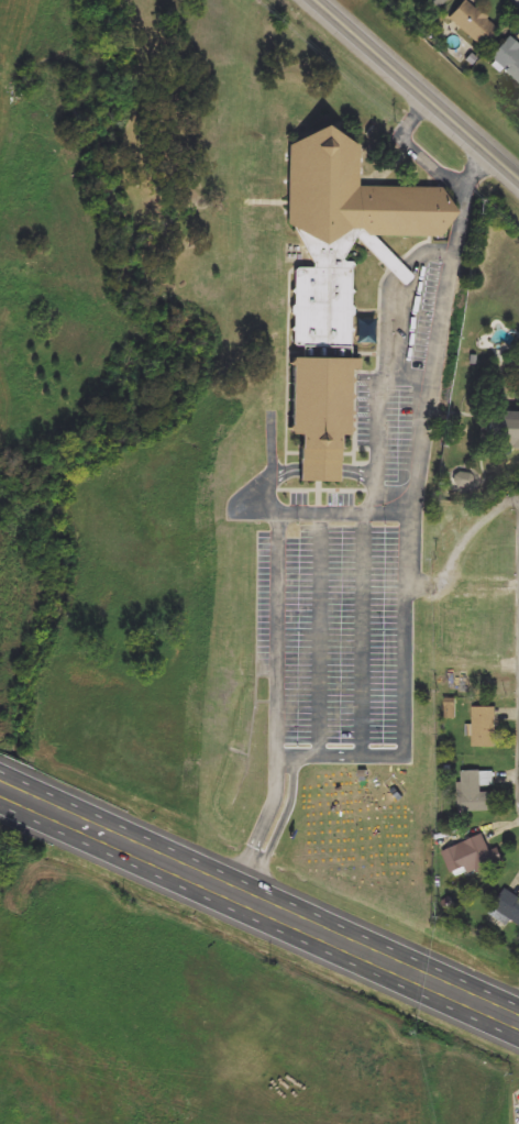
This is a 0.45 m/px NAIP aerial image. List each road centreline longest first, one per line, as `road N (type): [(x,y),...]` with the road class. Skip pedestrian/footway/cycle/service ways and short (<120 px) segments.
road 1 (primary): [(0,783),(518,1021)]
road 2 (primary): [(318,0),(518,175)]

